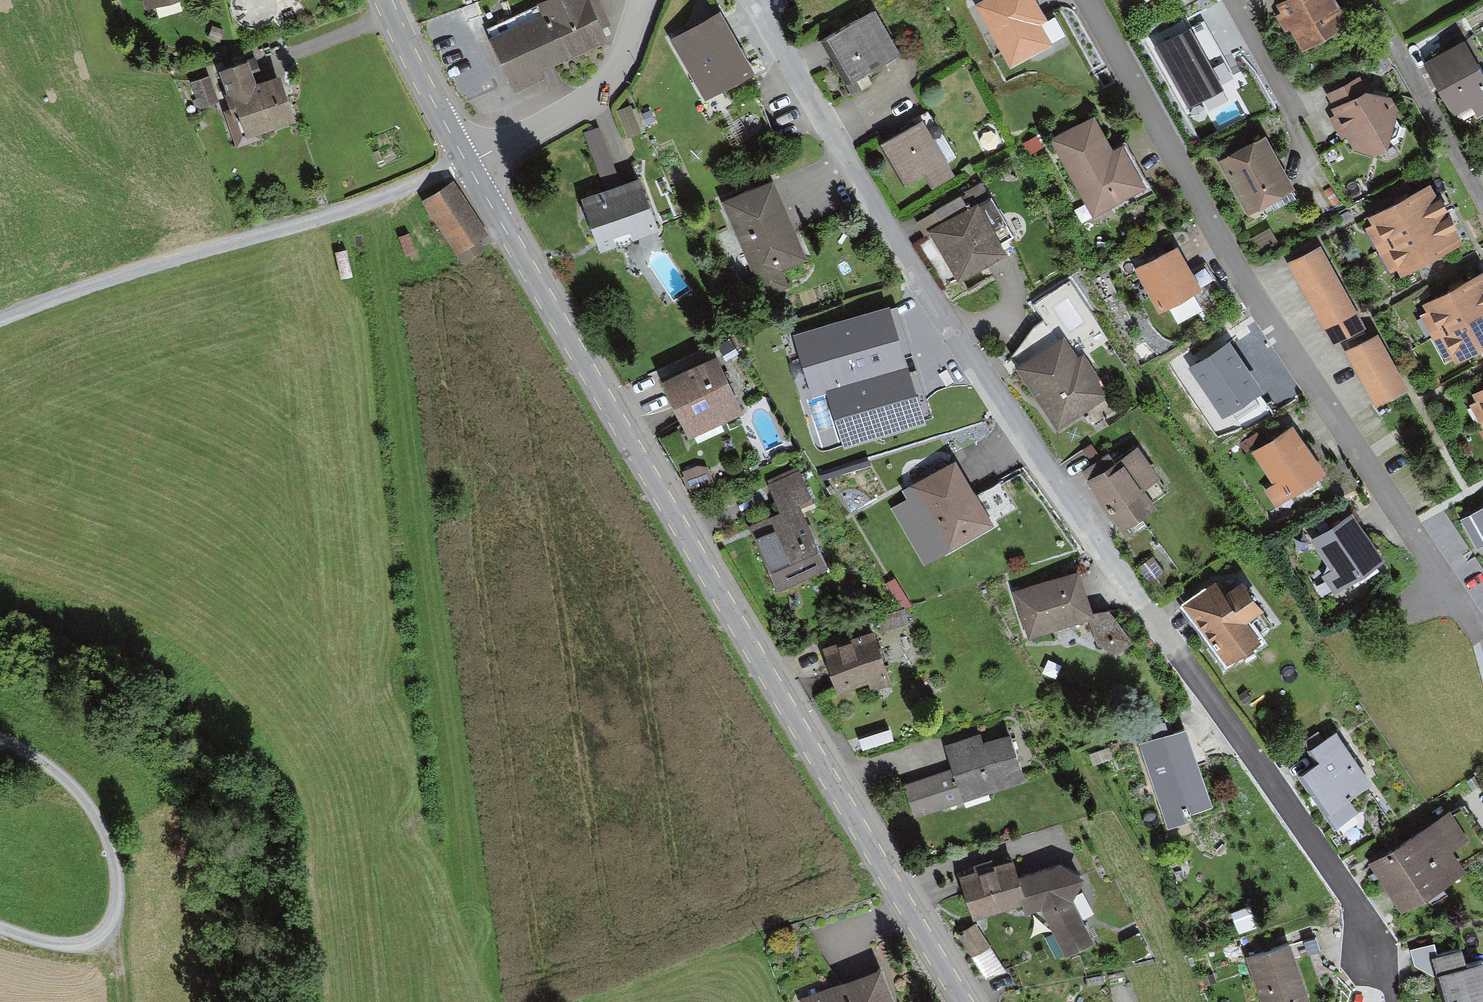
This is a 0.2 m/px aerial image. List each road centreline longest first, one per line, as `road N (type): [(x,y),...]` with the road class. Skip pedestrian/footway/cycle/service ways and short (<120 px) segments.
road 1 (residential): [(751,0),(898,244),(1369,929),(1389,1001)]
road 2 (tertiary): [(967,1001),(463,163)]
road 3 (residential): [(1086,0),(1270,323),(1481,635)]
road 4 (track): [(0,316),(359,204),(463,163)]
road 5 (residential): [(463,163),(591,98),(615,74),(646,0)]
road 6 (track): [(104,929),(120,889),(108,839),(77,790),(0,738)]
road 7 (residential): [(1373,0),(1482,199)]
road 8 (tertiary): [(463,163),(383,0)]

